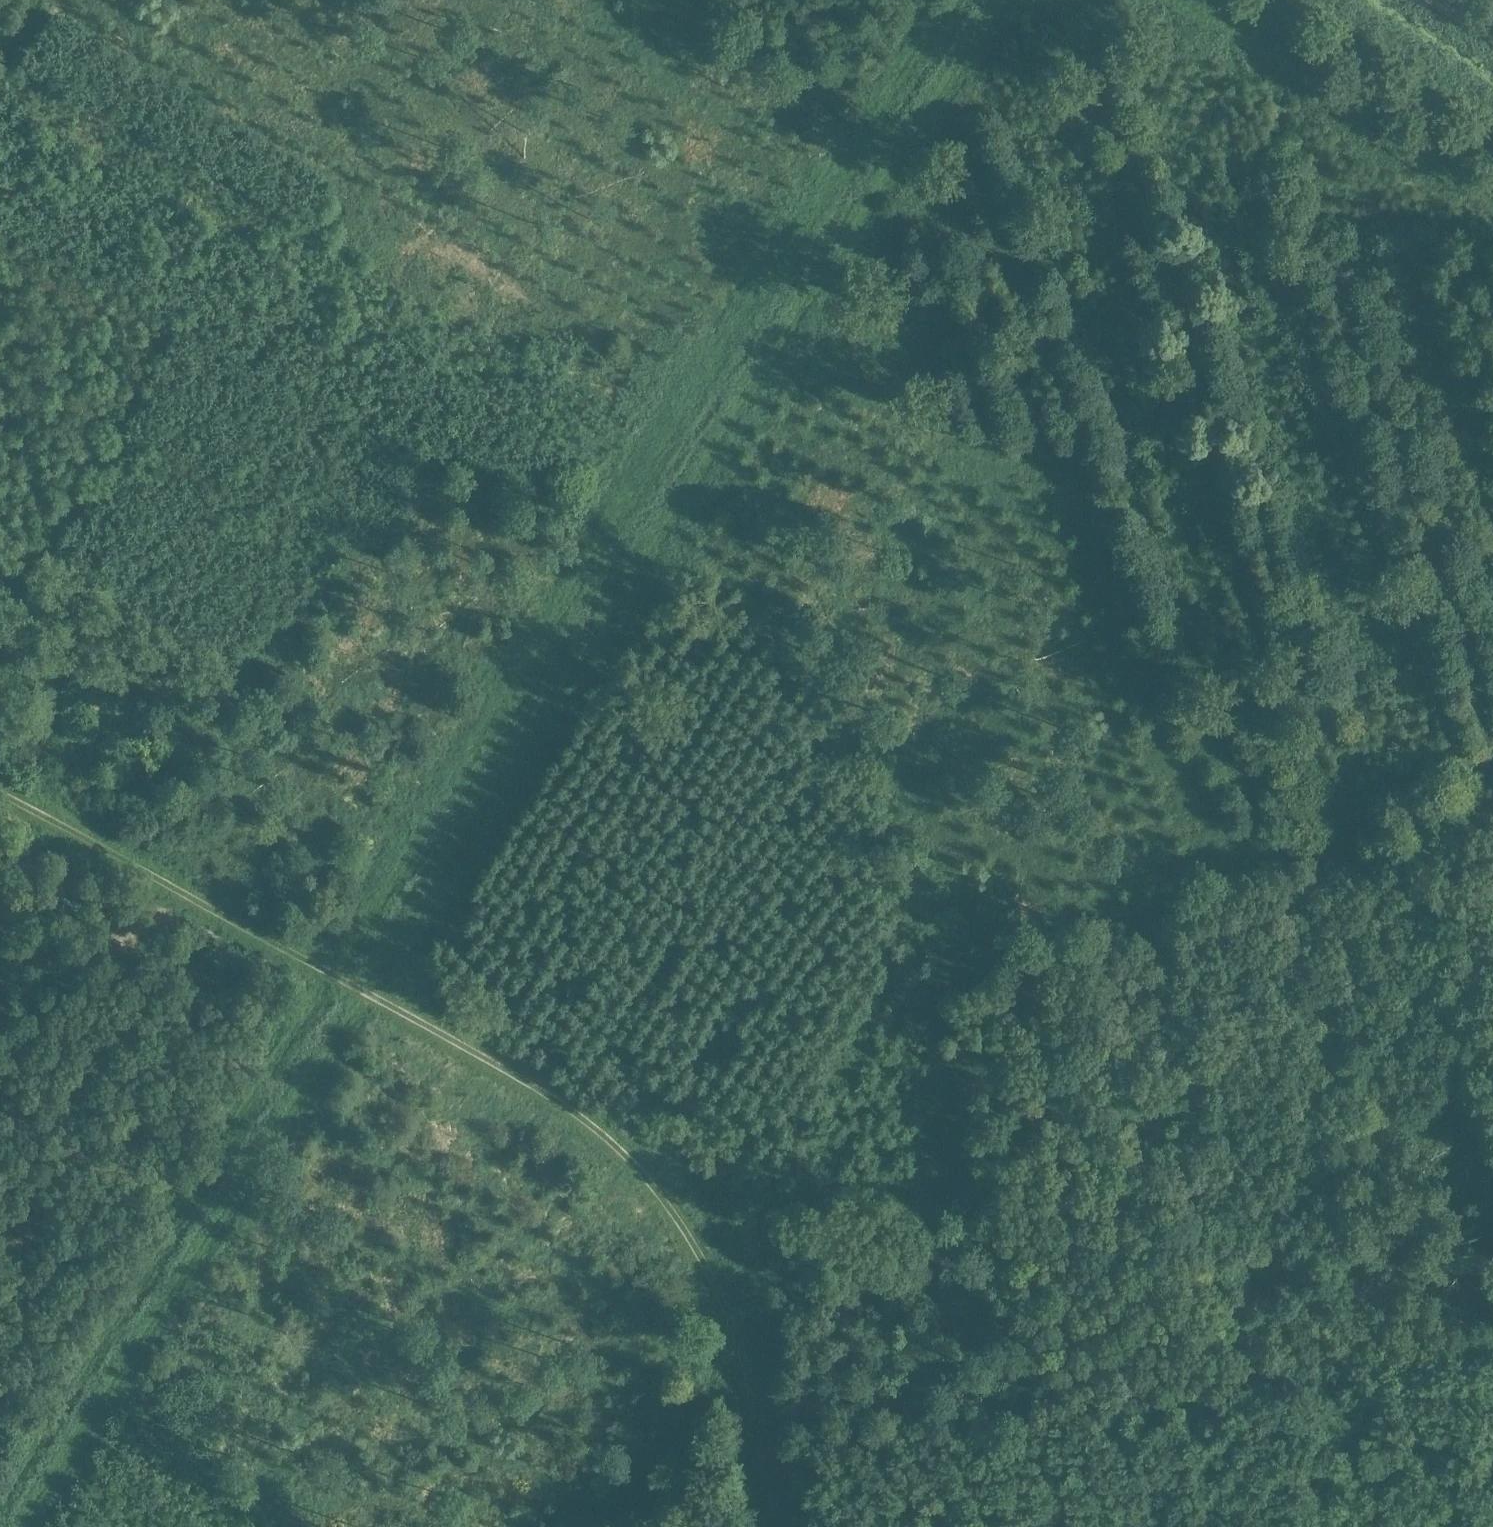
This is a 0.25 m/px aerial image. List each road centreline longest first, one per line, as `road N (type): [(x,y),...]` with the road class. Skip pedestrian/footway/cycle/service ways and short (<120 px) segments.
road 1 (track): [(25,1526),(1001,0)]
road 2 (track): [(0,1501),(958,0)]
road 3 (track): [(779,1526),(757,1403),(726,1299),(646,1174),(567,1104),(0,790)]

